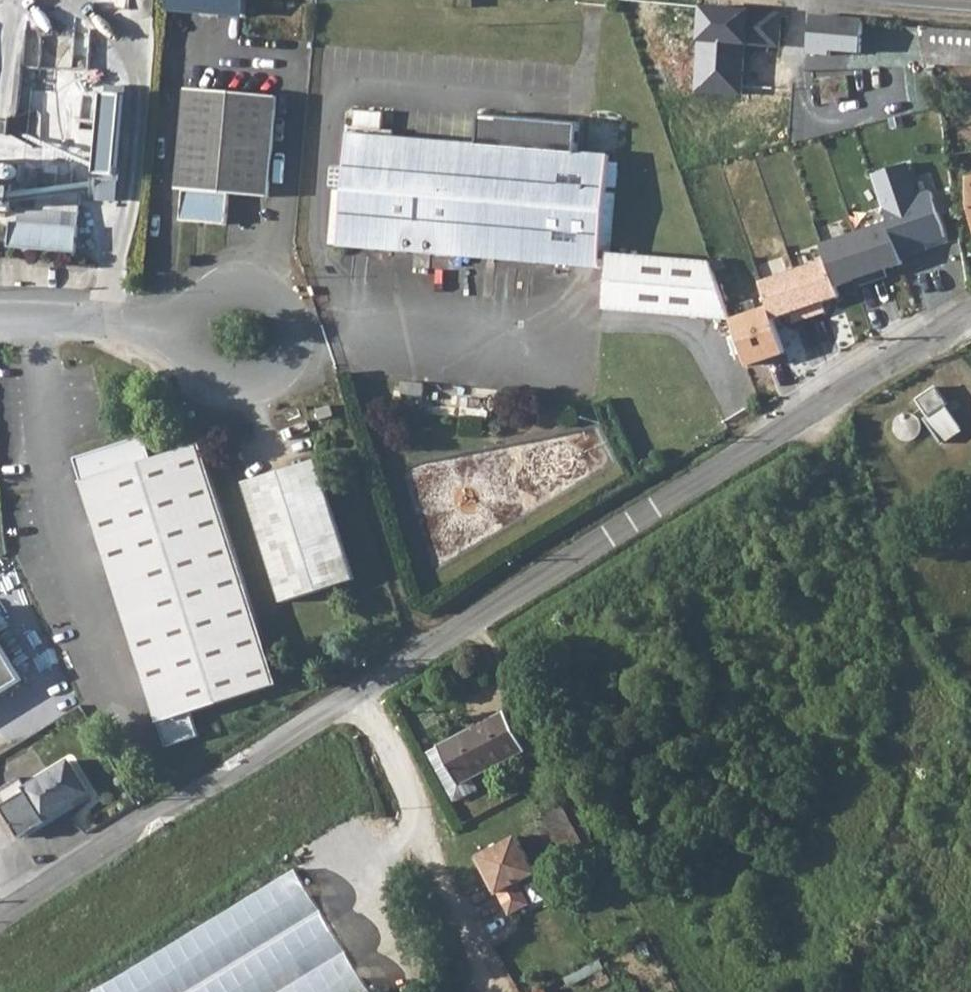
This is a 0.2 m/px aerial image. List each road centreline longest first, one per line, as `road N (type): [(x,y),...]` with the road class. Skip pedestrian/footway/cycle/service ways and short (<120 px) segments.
road 1 (unclassified): [(476,619),(970,317)]
road 2 (unclassified): [(0,921),(357,692)]
road 3 (unclassified): [(357,692),(497,991)]
road 4 (unclassified): [(191,333),(200,365),(228,383),(274,370),(288,341),(281,310),(257,291),(227,289)]
road 5 (residential): [(476,619),(566,805)]
road 6 (unclassified): [(191,333),(0,320)]
road 7 (unclassified): [(357,692),(476,619)]

